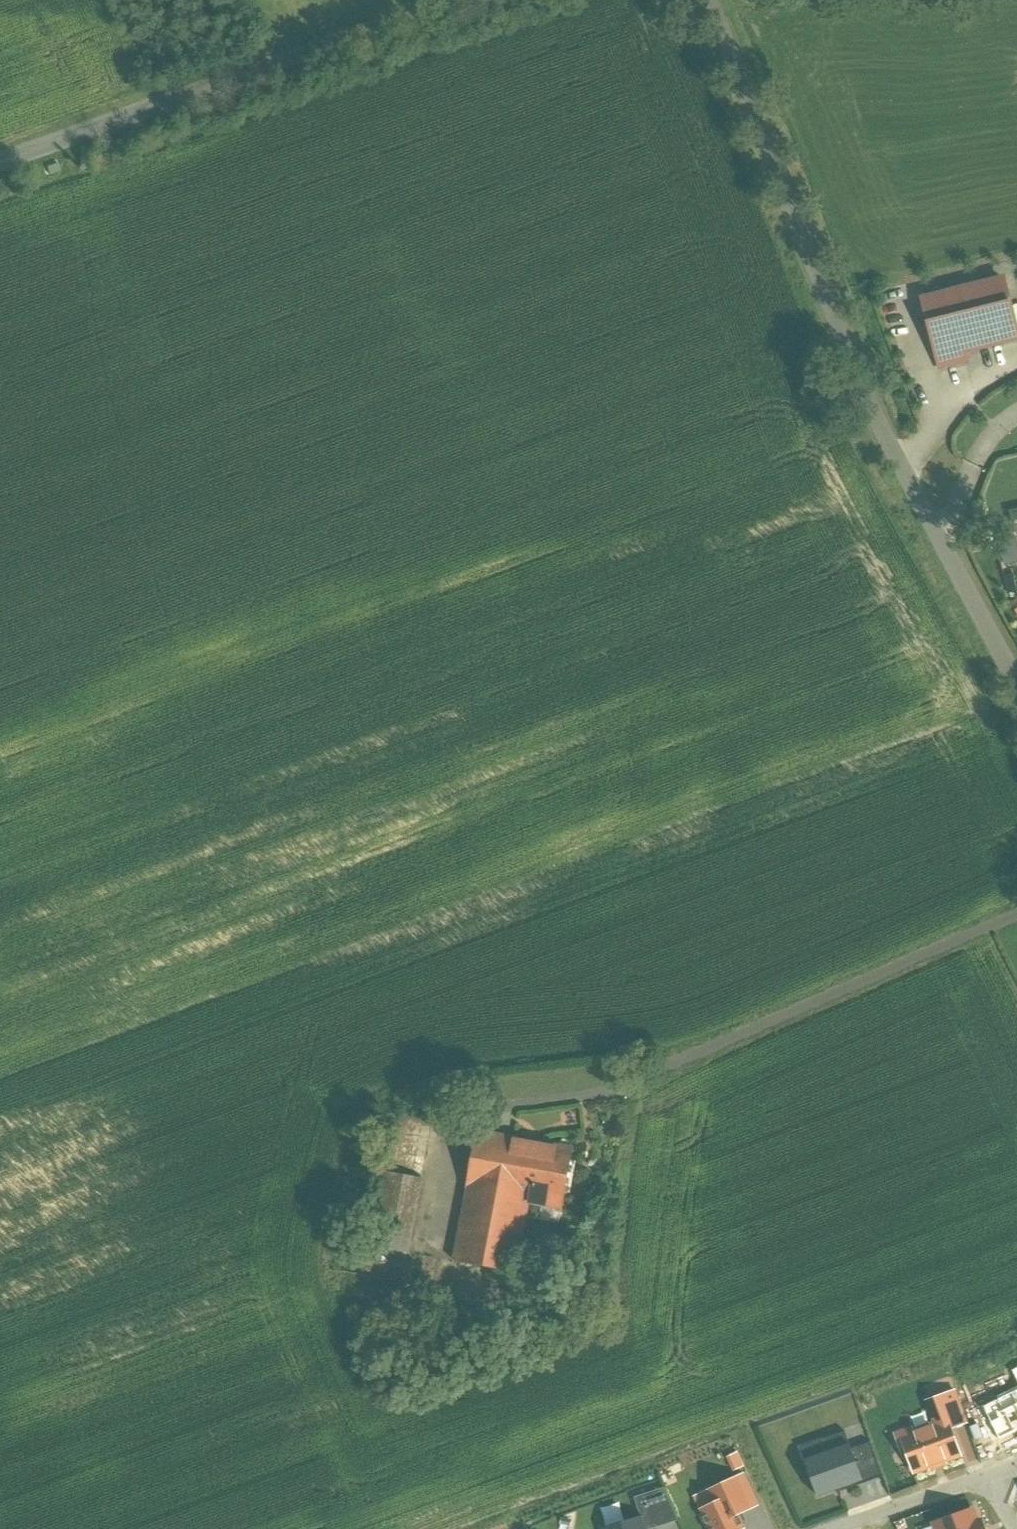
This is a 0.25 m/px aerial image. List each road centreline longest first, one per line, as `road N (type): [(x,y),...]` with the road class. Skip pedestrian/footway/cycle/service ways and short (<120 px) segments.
road 1 (unclassified): [(707,0),(878,420),(1016,682)]
road 2 (unclassified): [(455,0),(0,163)]
road 3 (residential): [(838,1528),(994,1474)]

